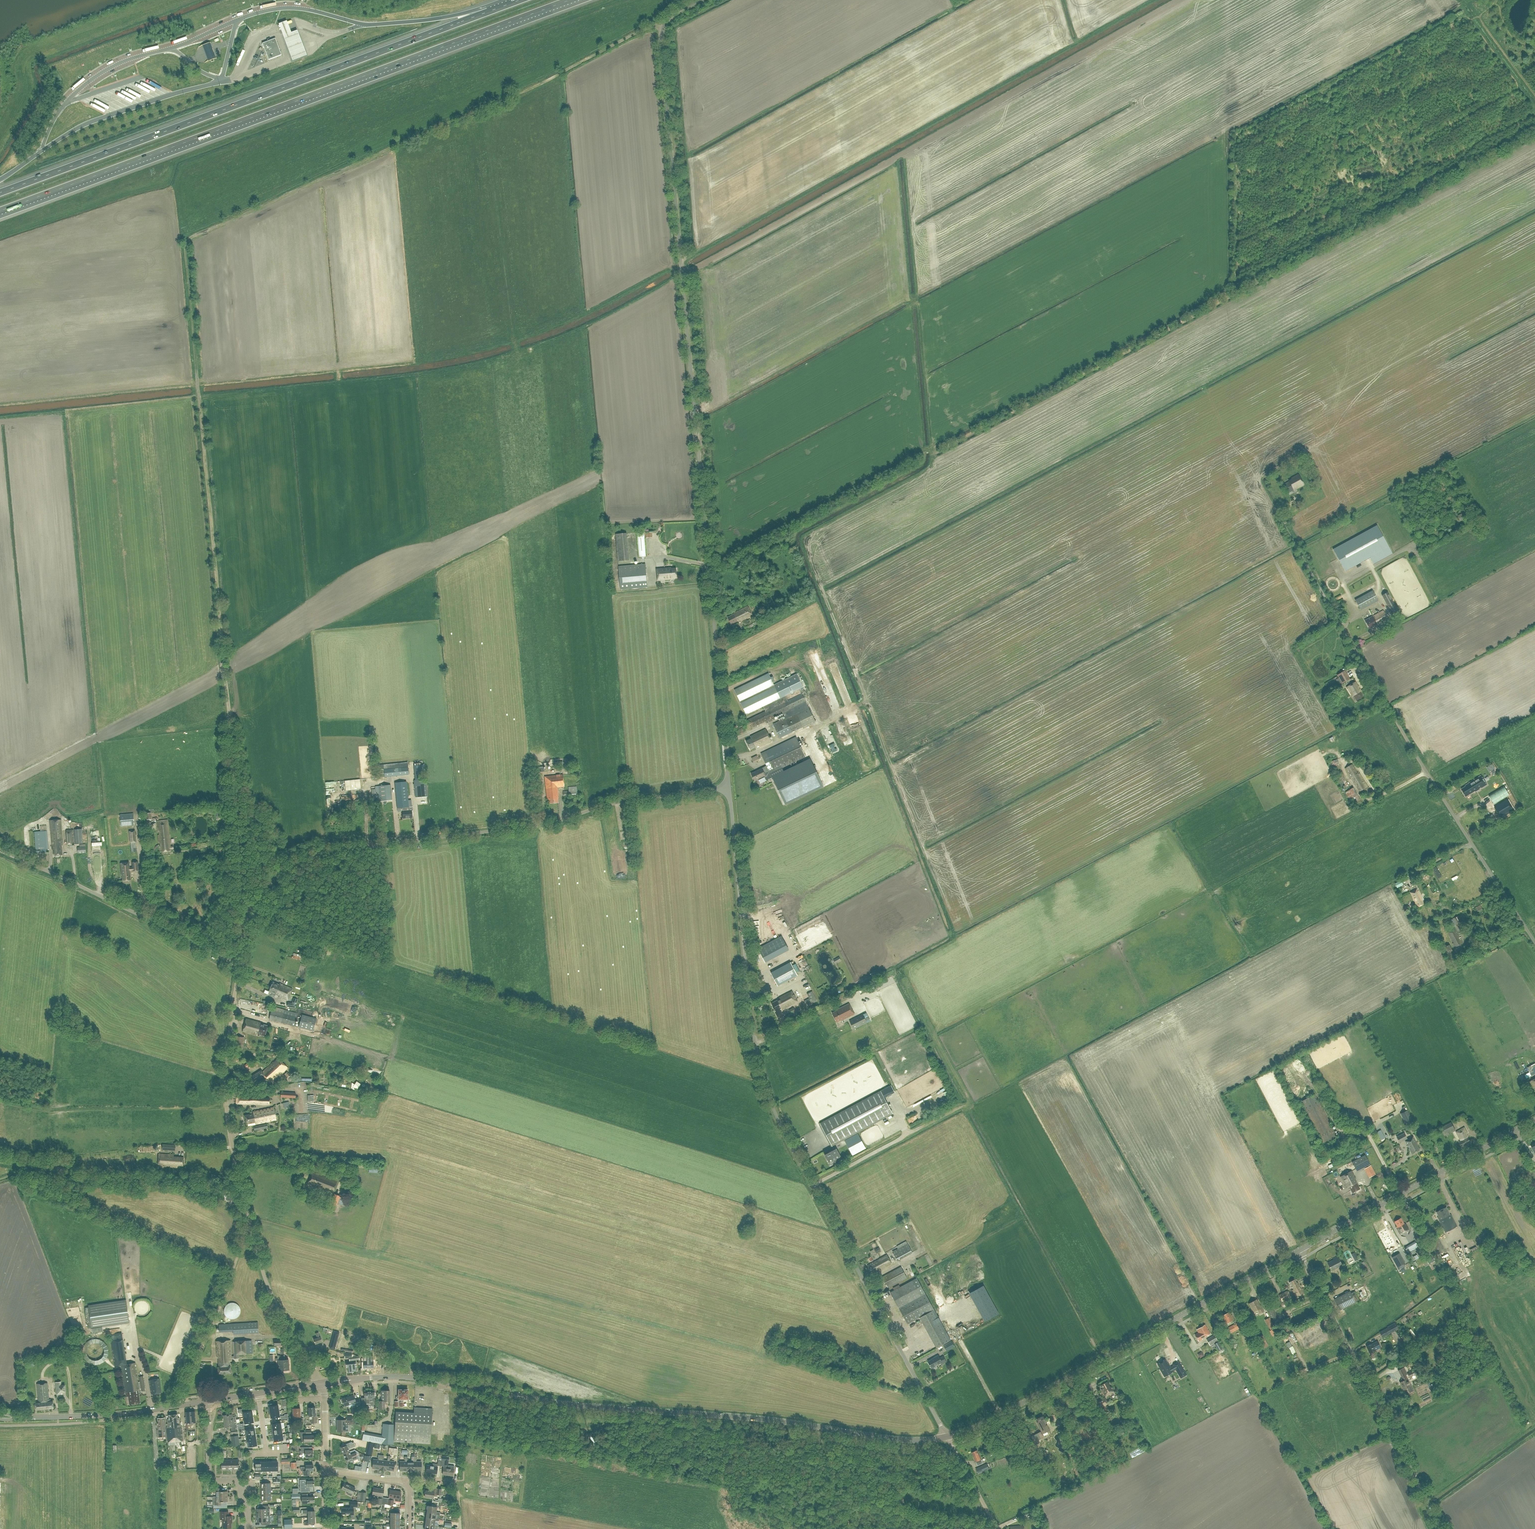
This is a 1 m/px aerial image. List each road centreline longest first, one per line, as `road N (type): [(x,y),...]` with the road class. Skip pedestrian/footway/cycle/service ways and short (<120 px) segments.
road 1 (track): [(664,25),(186,243),(249,911)]
road 2 (unclassified): [(729,787),(661,46),(668,18),(700,0)]
road 3 (unclassified): [(946,1437),(762,1070),(729,787)]
road 4 (motorway): [(0,211),(572,0)]
road 5 (secondary): [(946,1437),(901,1440),(558,1403),(416,1377),(359,1379)]
road 6 (track): [(1177,0),(682,276)]
road 7 (unclassified): [(241,951),(261,890),(308,856),(536,826),(624,801),(729,787)]
road 8 (motorway): [(489,11),(0,192)]
road 9 (unclassified): [(1534,942),(1284,526),(1289,509)]
road 10 (secondary): [(946,1437),(1298,1251)]
road 11 (tertiary): [(1440,1528),(1298,1251)]
road 12 (secondary): [(1298,1251),(1534,1120)]
road 13 (unclassified): [(250,1224),(226,1104),(238,972)]
road 14 (unclassified): [(224,958),(0,850)]
road 15 (track): [(25,1166),(86,1179),(184,1182),(248,1213)]
road 16 (track): [(1534,111),(1519,91),(1413,145),(1395,151),(1373,141),(1350,154)]
road 17 (unclassified): [(183,1404),(250,1224)]
road 18 (unclassified): [(321,1384),(278,1310),(250,1224)]
road 19 (track): [(813,1185),(962,1106)]
road 20 (residential): [(248,1528),(240,1480),(209,1473),(208,1401)]
road 21 (secondary): [(183,1404),(39,1417)]
road 22 (motorway): [(489,11),(362,25)]

